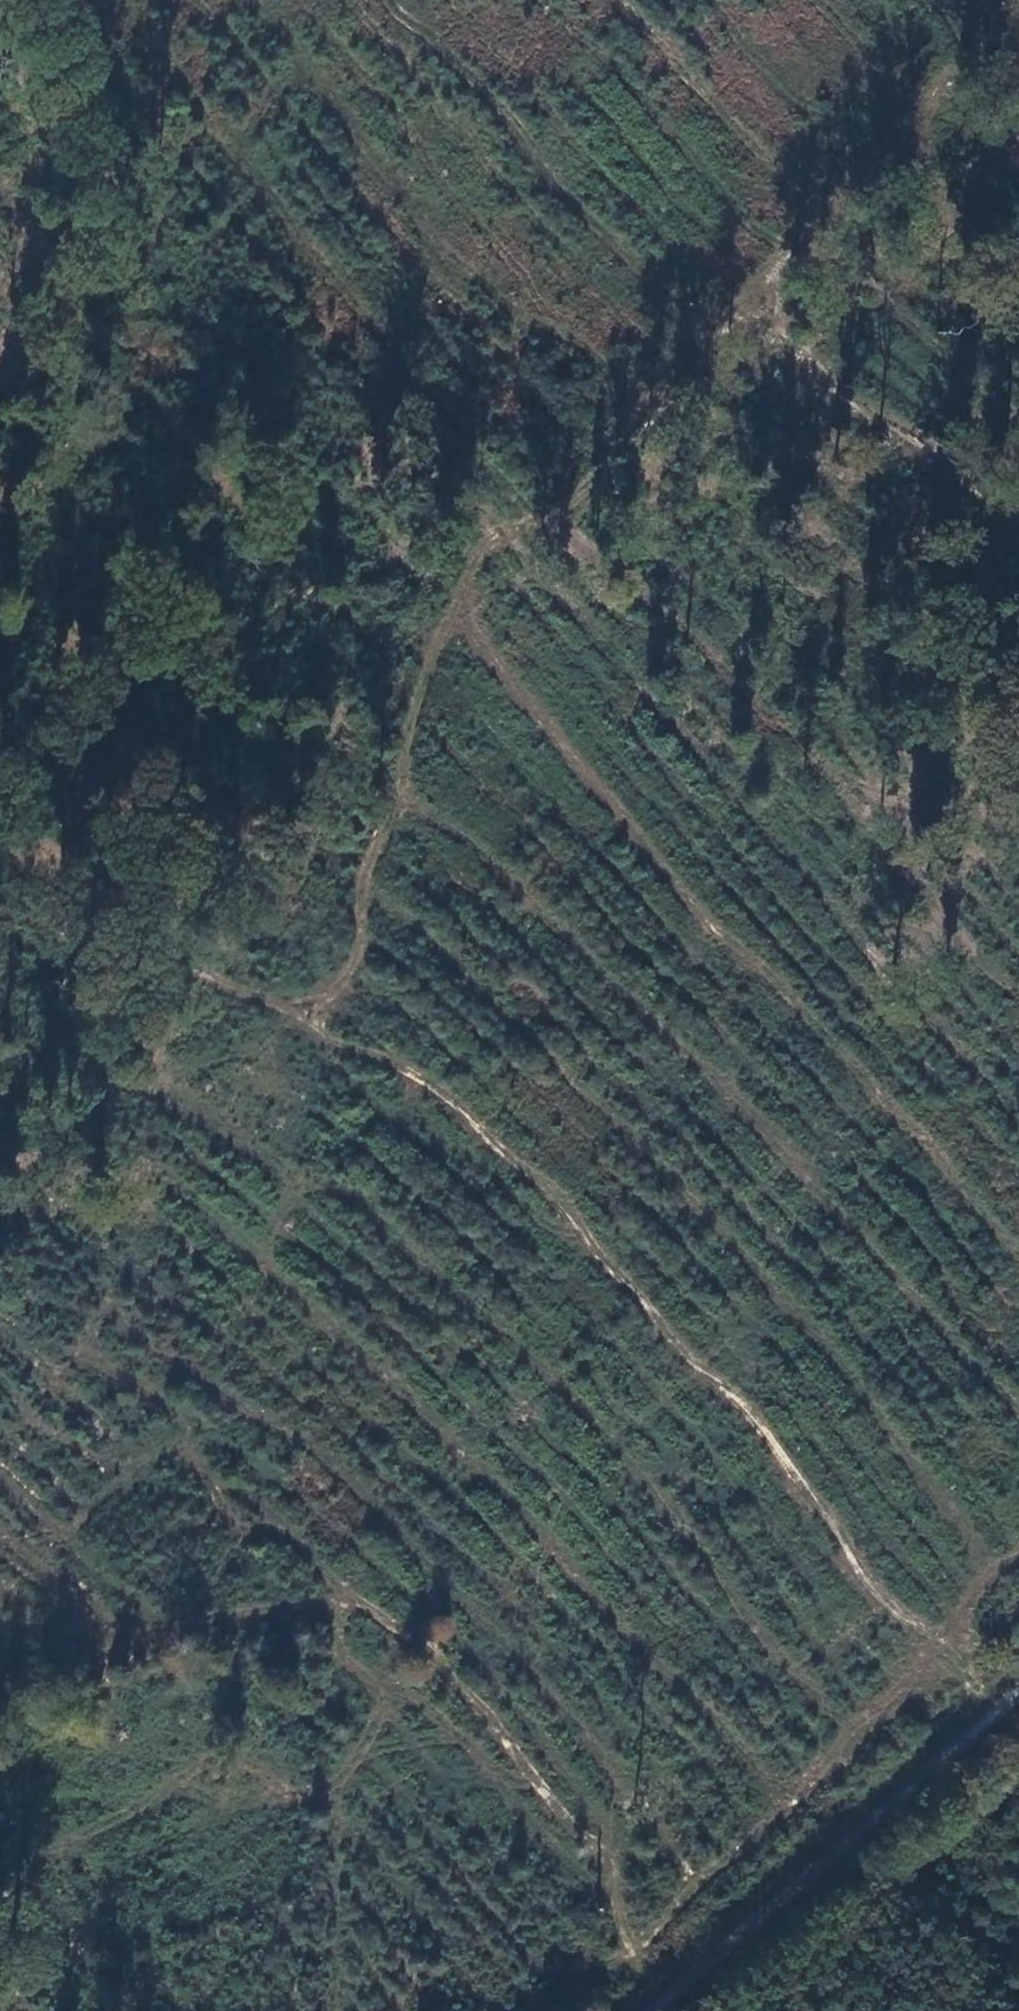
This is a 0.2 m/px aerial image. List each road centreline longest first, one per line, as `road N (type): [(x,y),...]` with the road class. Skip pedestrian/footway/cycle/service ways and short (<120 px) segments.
road 1 (track): [(1018,1685),(646,2010)]
road 2 (track): [(836,1847),(871,1883),(941,1920),(1018,1997)]

